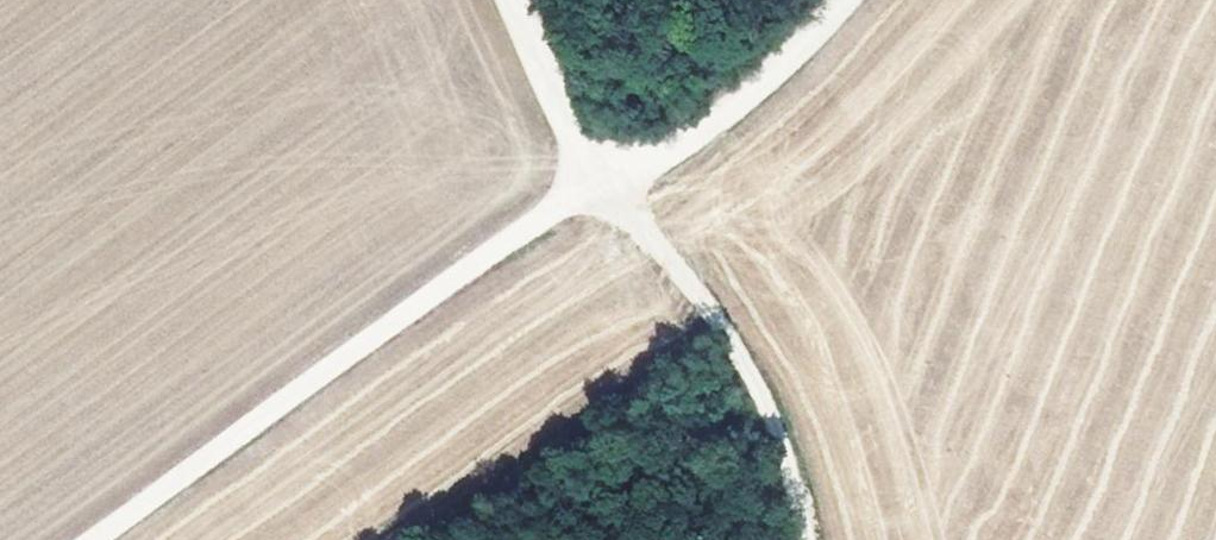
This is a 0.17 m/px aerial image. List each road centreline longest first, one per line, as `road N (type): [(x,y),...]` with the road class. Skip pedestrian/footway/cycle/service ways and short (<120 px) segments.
road 1 (track): [(96,539),(481,266),(598,193)]
road 2 (track): [(799,539),(760,417),(712,326),(663,259),(598,193)]
road 3 (track): [(598,193),(750,97),(842,0)]
road 4 (track): [(598,193),(514,0)]

